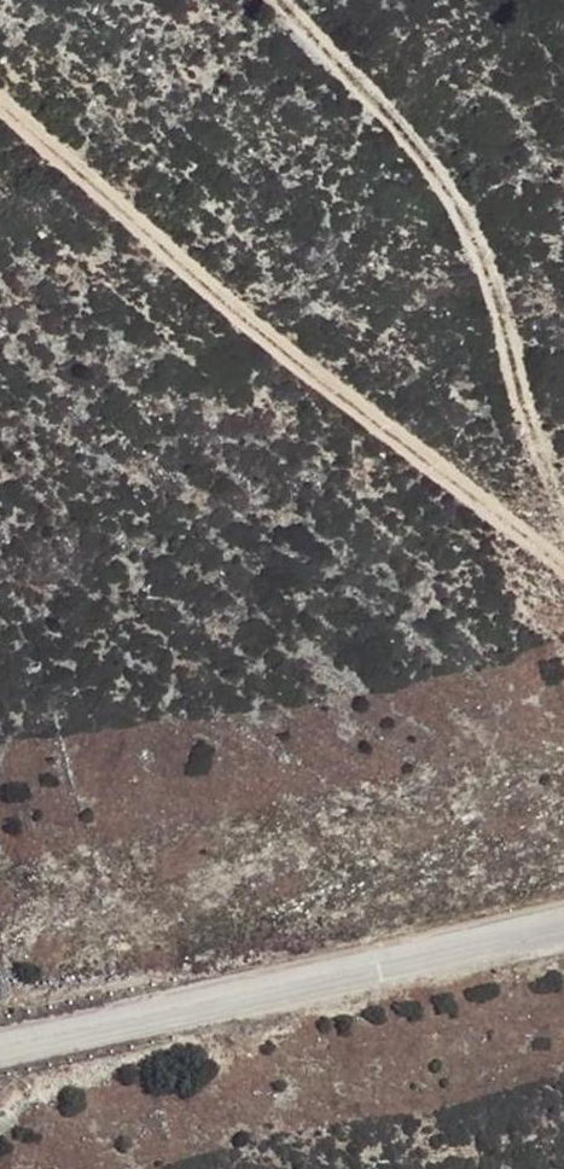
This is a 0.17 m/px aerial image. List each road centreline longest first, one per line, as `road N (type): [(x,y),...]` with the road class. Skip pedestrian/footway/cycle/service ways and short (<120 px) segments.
road 1 (track): [(563,555),(189,272),(0,103)]
road 2 (unclassified): [(563,928),(0,1051)]

